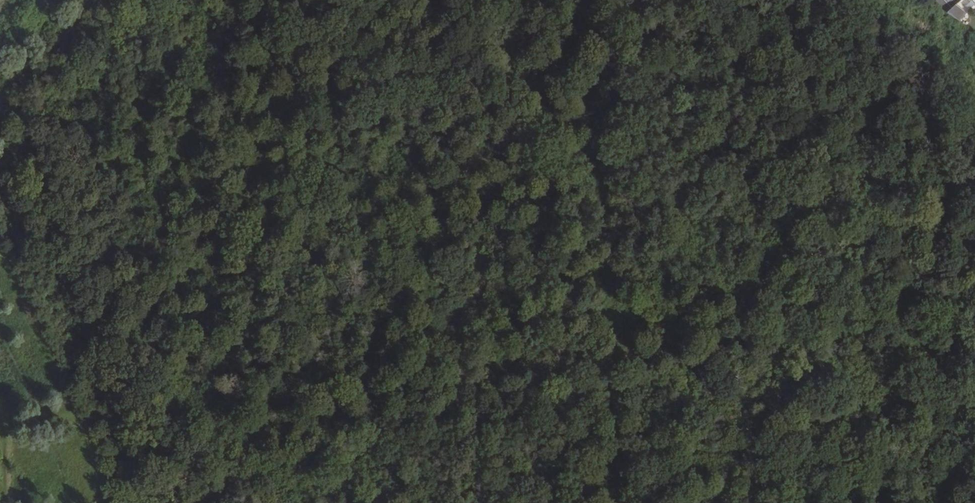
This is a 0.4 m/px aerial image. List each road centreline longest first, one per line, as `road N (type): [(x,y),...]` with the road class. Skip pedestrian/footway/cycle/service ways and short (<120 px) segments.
road 1 (track): [(617,502),(590,0)]

